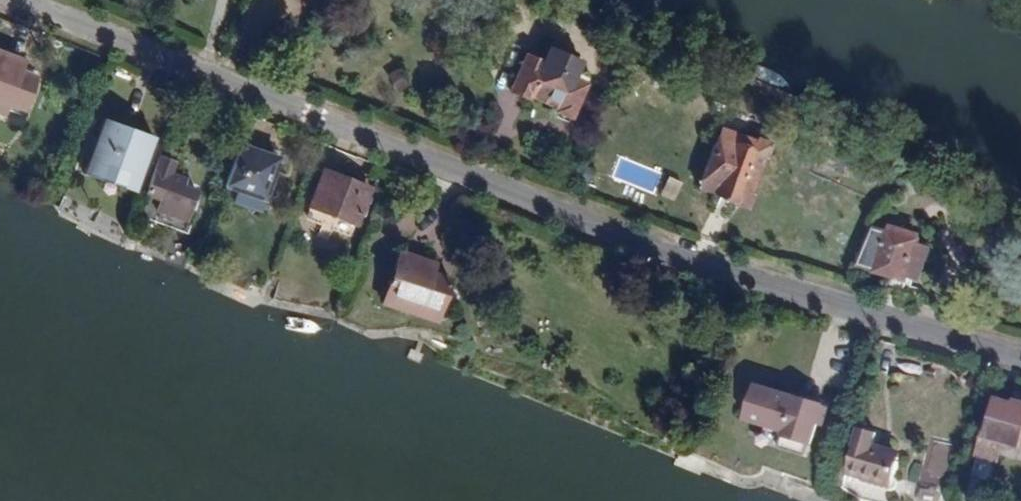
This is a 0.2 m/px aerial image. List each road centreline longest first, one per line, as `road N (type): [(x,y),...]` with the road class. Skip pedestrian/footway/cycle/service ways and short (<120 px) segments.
road 1 (residential): [(1020,363),(743,287),(15,0)]

